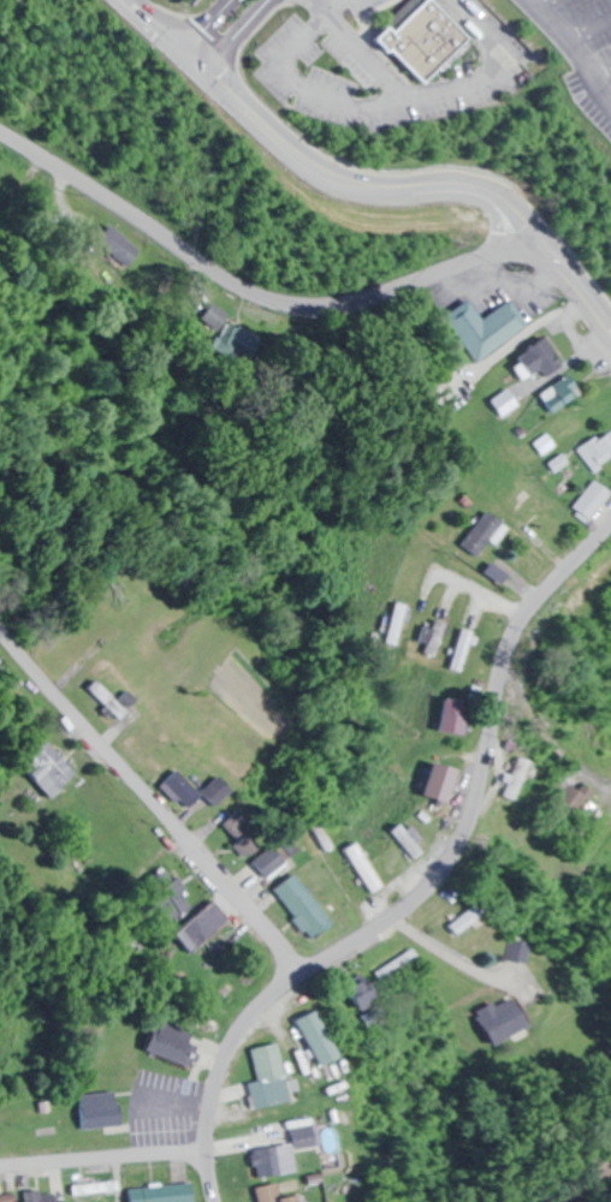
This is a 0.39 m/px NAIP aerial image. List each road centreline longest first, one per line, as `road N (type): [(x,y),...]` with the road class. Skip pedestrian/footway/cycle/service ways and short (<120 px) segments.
road 1 (residential): [(610,520),(511,636),(464,825),(435,874),(391,916),(262,1002),(229,1047),(207,1127),(219,1201)]
road 2 (residential): [(539,236),(366,299),(286,304),(207,269),(0,133)]
road 3 (secondary): [(127,0),(306,162),(360,186),(490,192),(539,236)]
road 4 (residential): [(0,632),(299,974)]
road 5 (residential): [(210,1152),(0,1166)]
road 6 (residential): [(502,661),(553,748),(610,793)]

